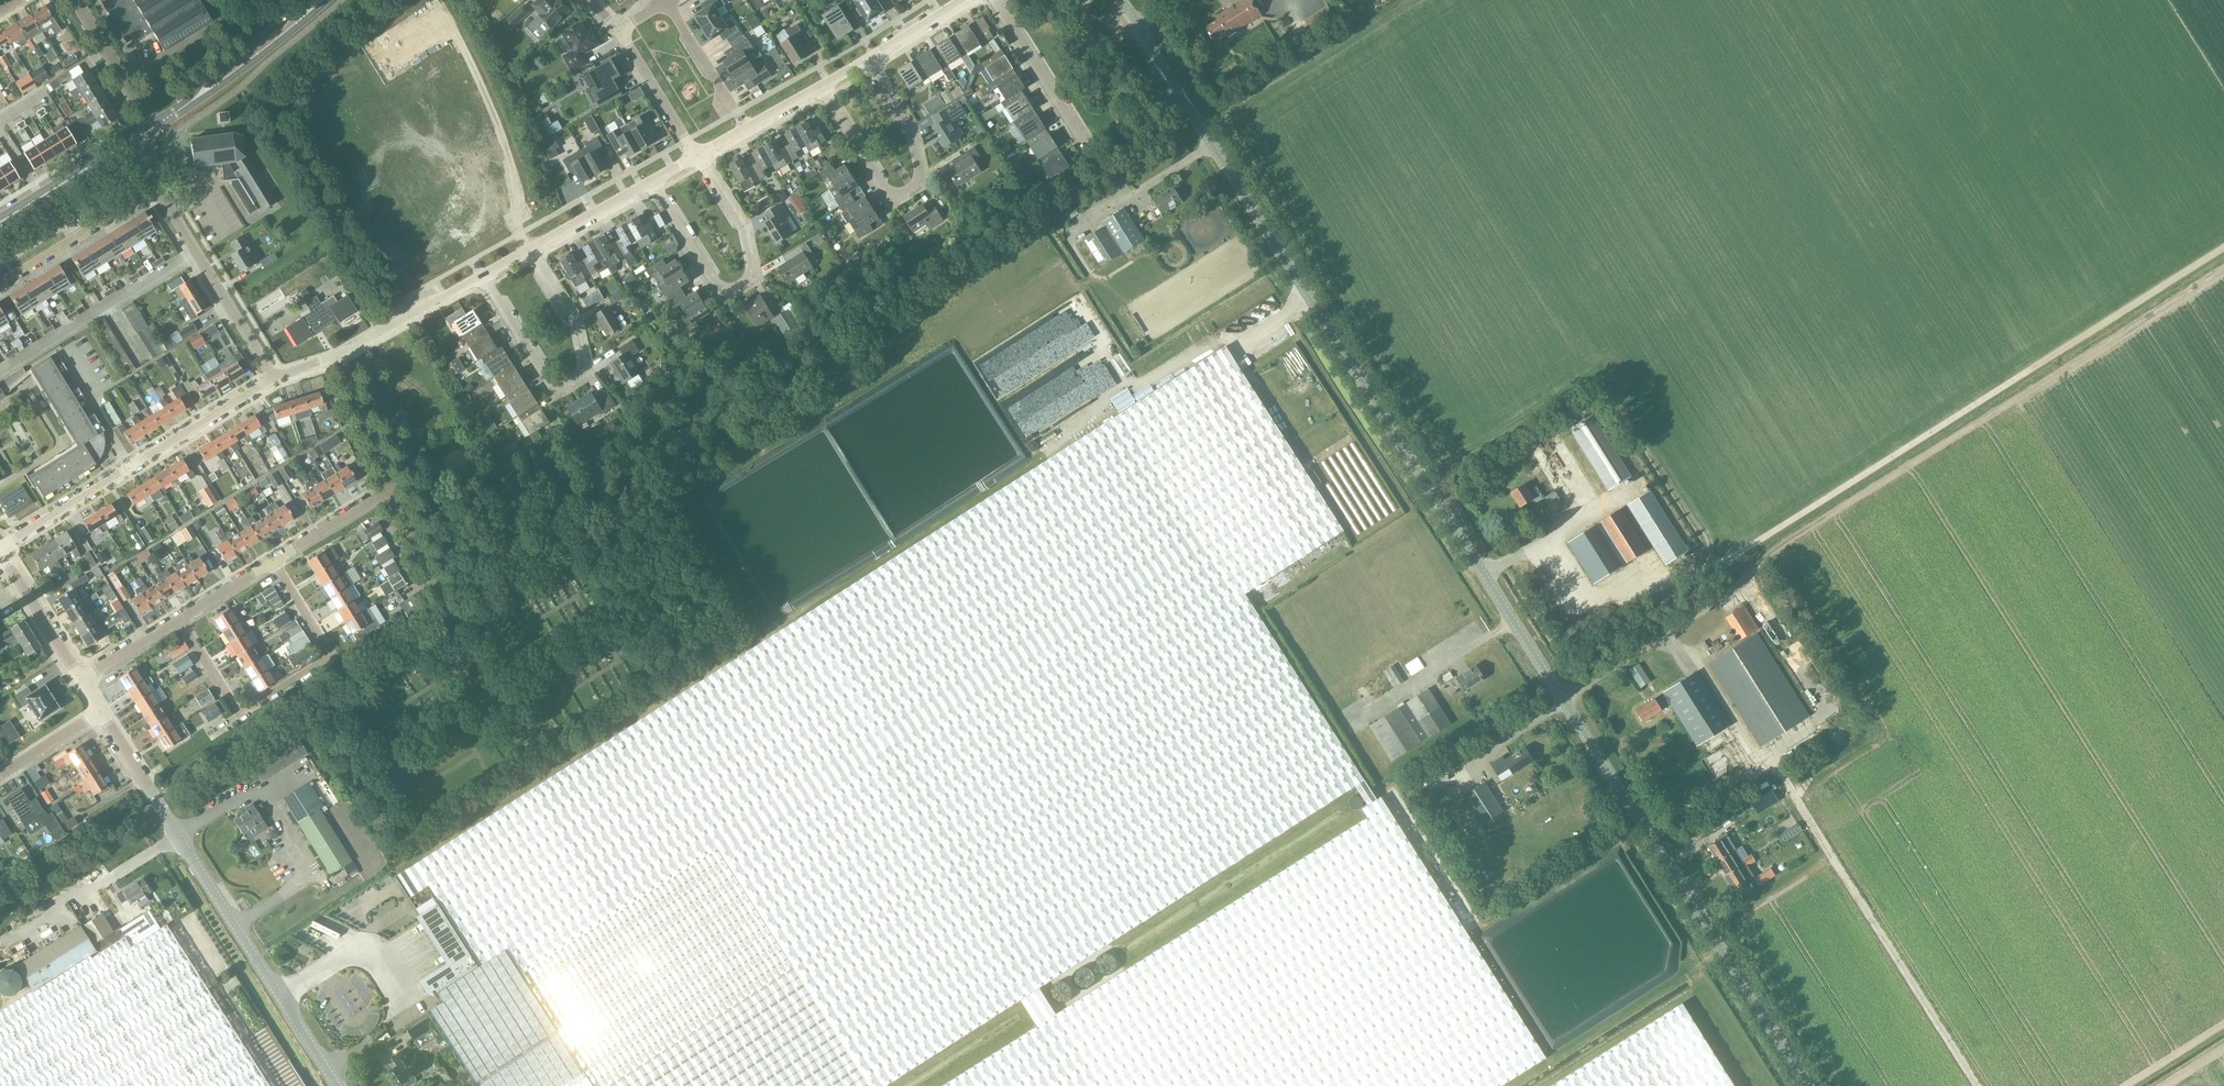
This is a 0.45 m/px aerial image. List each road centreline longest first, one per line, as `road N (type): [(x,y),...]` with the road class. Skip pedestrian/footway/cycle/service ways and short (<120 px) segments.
road 1 (unclassified): [(1807,1085),(1120,0)]
road 2 (unclassified): [(337,1085),(100,711)]
road 3 (residential): [(179,619),(238,713),(331,656),(273,561)]
road 4 (residential): [(0,546),(273,378)]
road 5 (residential): [(696,155),(741,224),(752,277),(723,295),(651,181)]
road 6 (residential): [(528,250),(574,326),(582,373),(558,389),(482,275)]
road 7 (residential): [(821,86),(882,185),(910,187),(918,167),(910,126),(866,60)]
road 8 (residential): [(273,378),(156,189)]
road 9 (residential): [(1098,166),(995,0)]
road 10 (residential): [(0,285),(156,189)]
road 11 (secondary): [(186,105),(329,0)]
road 12 (secondary): [(0,221),(143,133)]
road 13 (residential): [(336,357),(482,275)]
road 14 (secondary): [(311,0),(203,81),(186,105)]
road 15 (residential): [(452,630),(391,488)]
road 16 (residential): [(153,127),(74,0)]
road 17 (unclassified): [(80,679),(0,555)]
road 18 (residential): [(696,155),(618,32)]
road 19 (residential): [(696,155),(821,86)]
road 20 (residential): [(391,488),(336,357)]
road 21 (residential): [(528,250),(651,181)]
road 22 (residential): [(273,561),(391,488)]
road 23 (residential): [(734,109),(666,1)]

